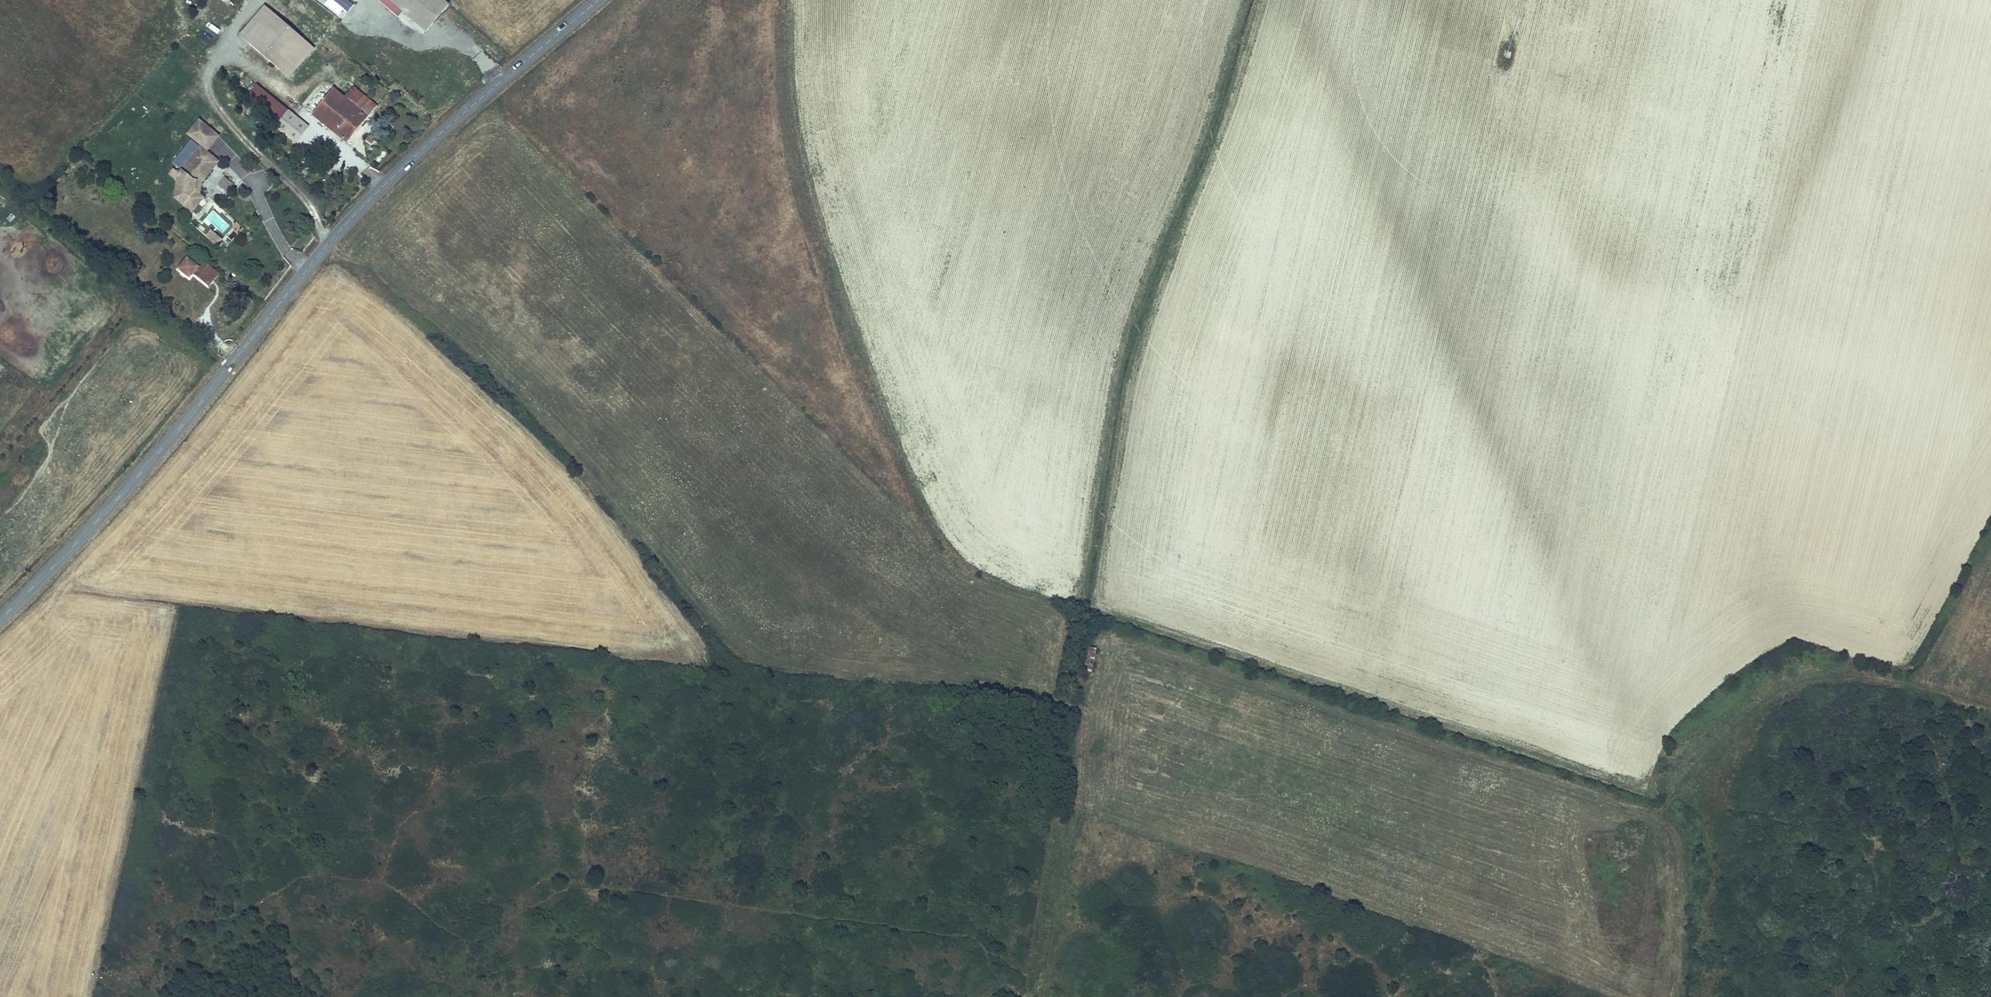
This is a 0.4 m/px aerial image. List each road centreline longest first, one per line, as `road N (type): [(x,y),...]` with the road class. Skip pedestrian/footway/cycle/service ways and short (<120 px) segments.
road 1 (tertiary): [(598,0),(368,201),(185,422),(0,619)]

